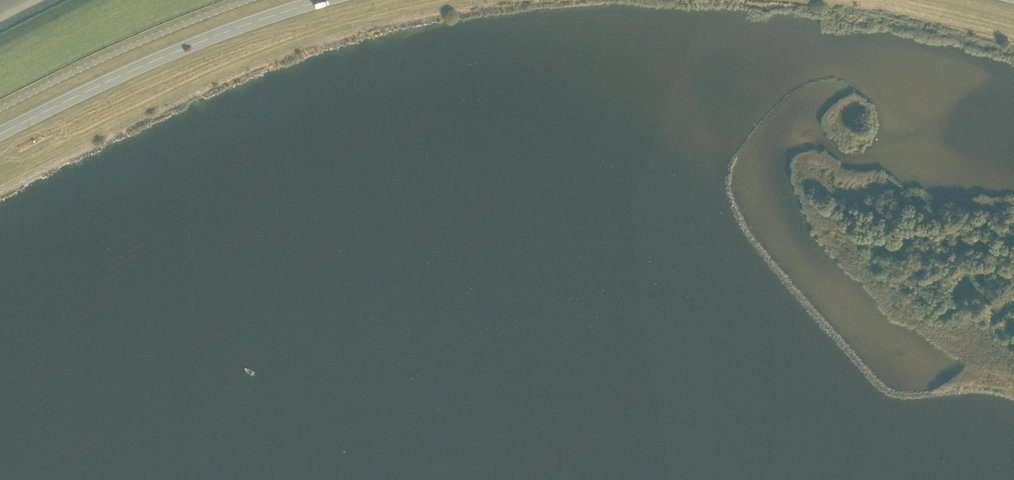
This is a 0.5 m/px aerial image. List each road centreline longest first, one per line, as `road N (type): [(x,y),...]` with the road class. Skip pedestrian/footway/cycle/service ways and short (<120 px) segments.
road 1 (trunk): [(321,0),(169,56),(0,136)]
road 2 (unclassified): [(0,108),(247,0)]

